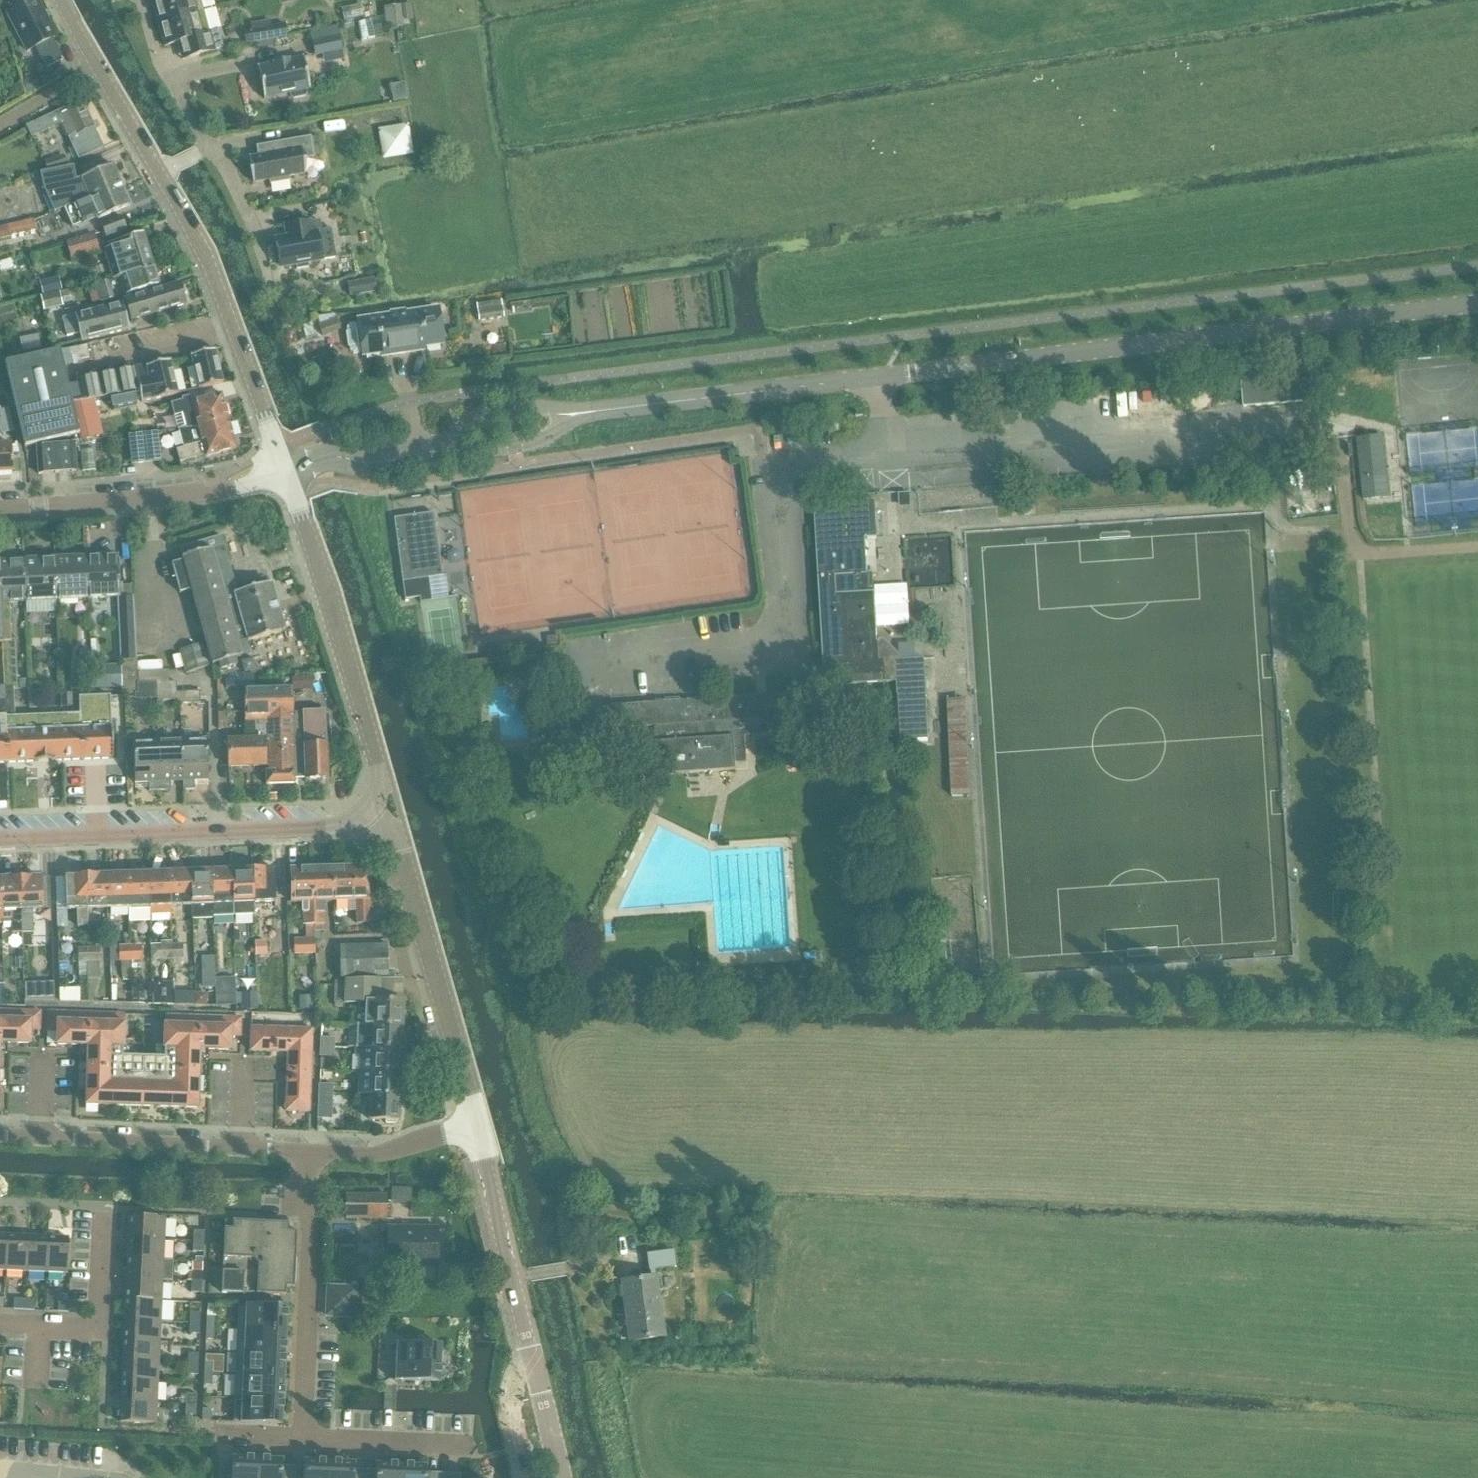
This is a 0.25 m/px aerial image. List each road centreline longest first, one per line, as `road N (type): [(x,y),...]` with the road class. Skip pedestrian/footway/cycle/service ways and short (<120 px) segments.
road 1 (unclassified): [(578,414),(1477,303)]
road 2 (residential): [(311,1152),(299,1188),(299,1220),(311,1233),(303,1439),(466,1447),(483,1458)]
road 3 (residential): [(285,474),(205,254),(97,69)]
road 4 (residential): [(370,813),(324,829),(0,839)]
road 5 (residential): [(562,1477),(478,1125)]
road 6 (residential): [(370,813),(376,758),(285,474)]
road 7 (residential): [(478,1125),(396,843),(370,813)]
road 8 (residential): [(0,1136),(311,1152)]
road 9 (residential): [(0,511),(151,499),(285,474)]
road 10 (unclassified): [(322,460),(358,470),(515,447),(544,441),(578,414)]
road 11 (unclassified): [(578,414),(535,407),(486,416),(444,443),(322,460)]
road 12 (residential): [(0,1324),(98,1328),(103,1208)]
road 13 (residential): [(311,1152),(371,1156),(478,1125)]

